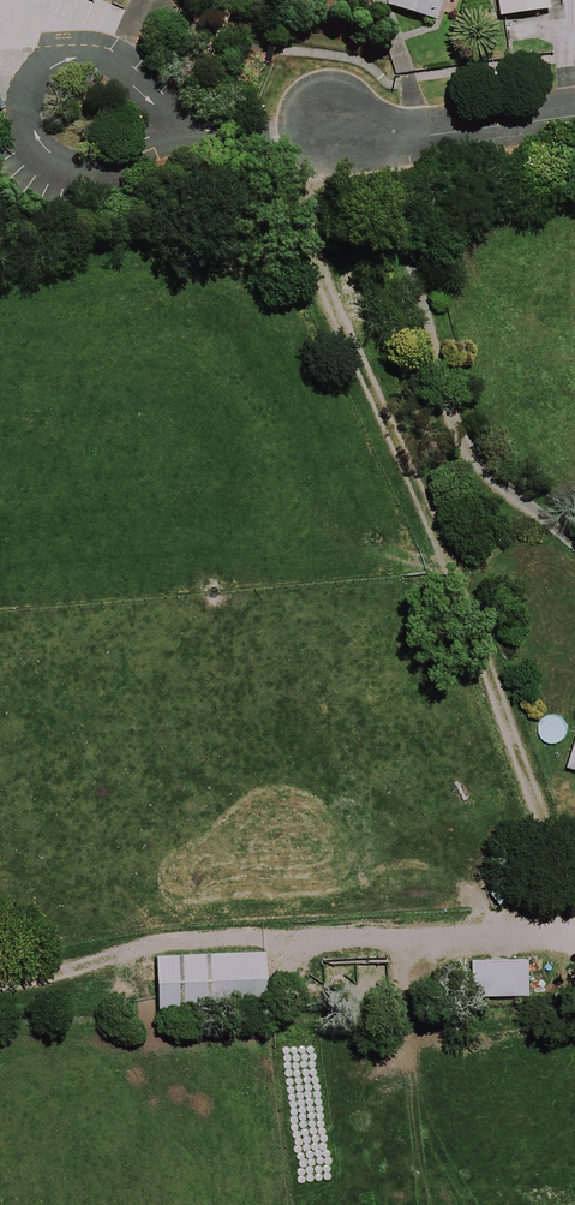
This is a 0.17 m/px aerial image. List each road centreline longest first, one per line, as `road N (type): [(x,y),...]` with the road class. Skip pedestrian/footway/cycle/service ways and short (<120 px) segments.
road 1 (track): [(338,126),(307,247),(574,902)]
road 2 (track): [(0,986),(161,934),(574,946)]
road 3 (residential): [(338,126),(453,127),(574,111)]

